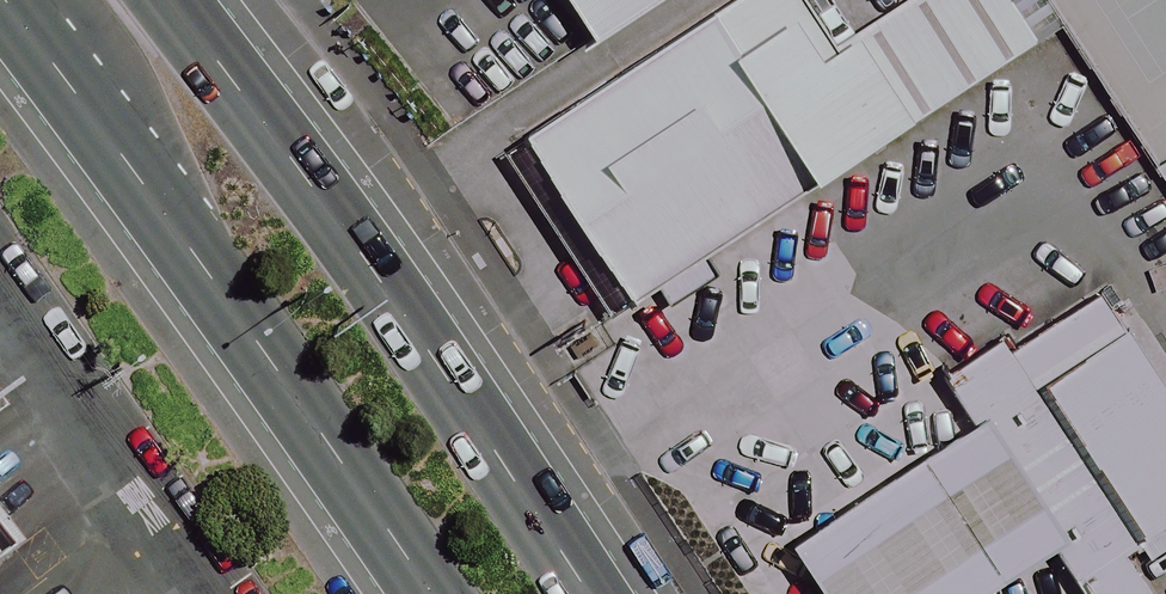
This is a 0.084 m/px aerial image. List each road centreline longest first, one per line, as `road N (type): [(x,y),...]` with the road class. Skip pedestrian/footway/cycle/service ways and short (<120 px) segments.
road 1 (secondary): [(167,0),(334,223),(586,593)]
road 2 (secondary): [(428,593),(24,0)]

